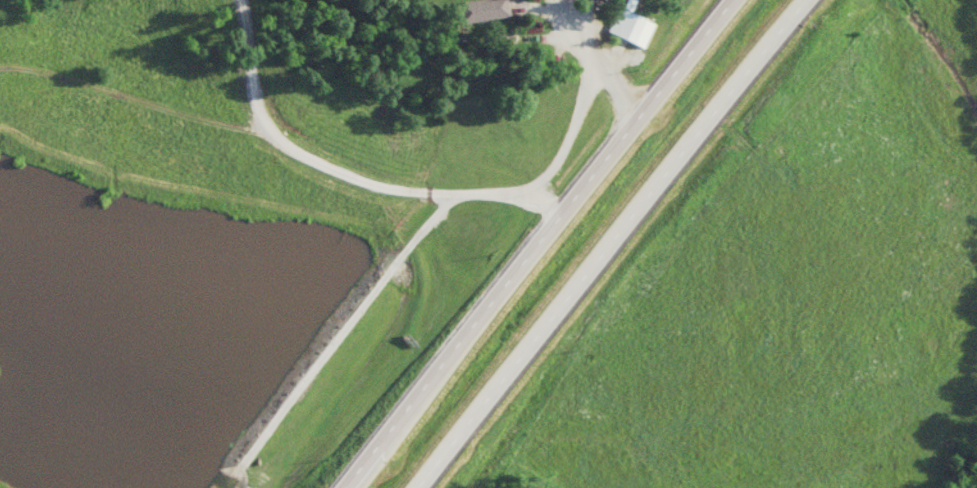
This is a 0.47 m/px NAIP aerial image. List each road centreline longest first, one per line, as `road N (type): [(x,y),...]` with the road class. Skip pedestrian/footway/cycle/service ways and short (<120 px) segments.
road 1 (trunk): [(725,0),(330,487)]
road 2 (trunk): [(411,487),(805,0)]

